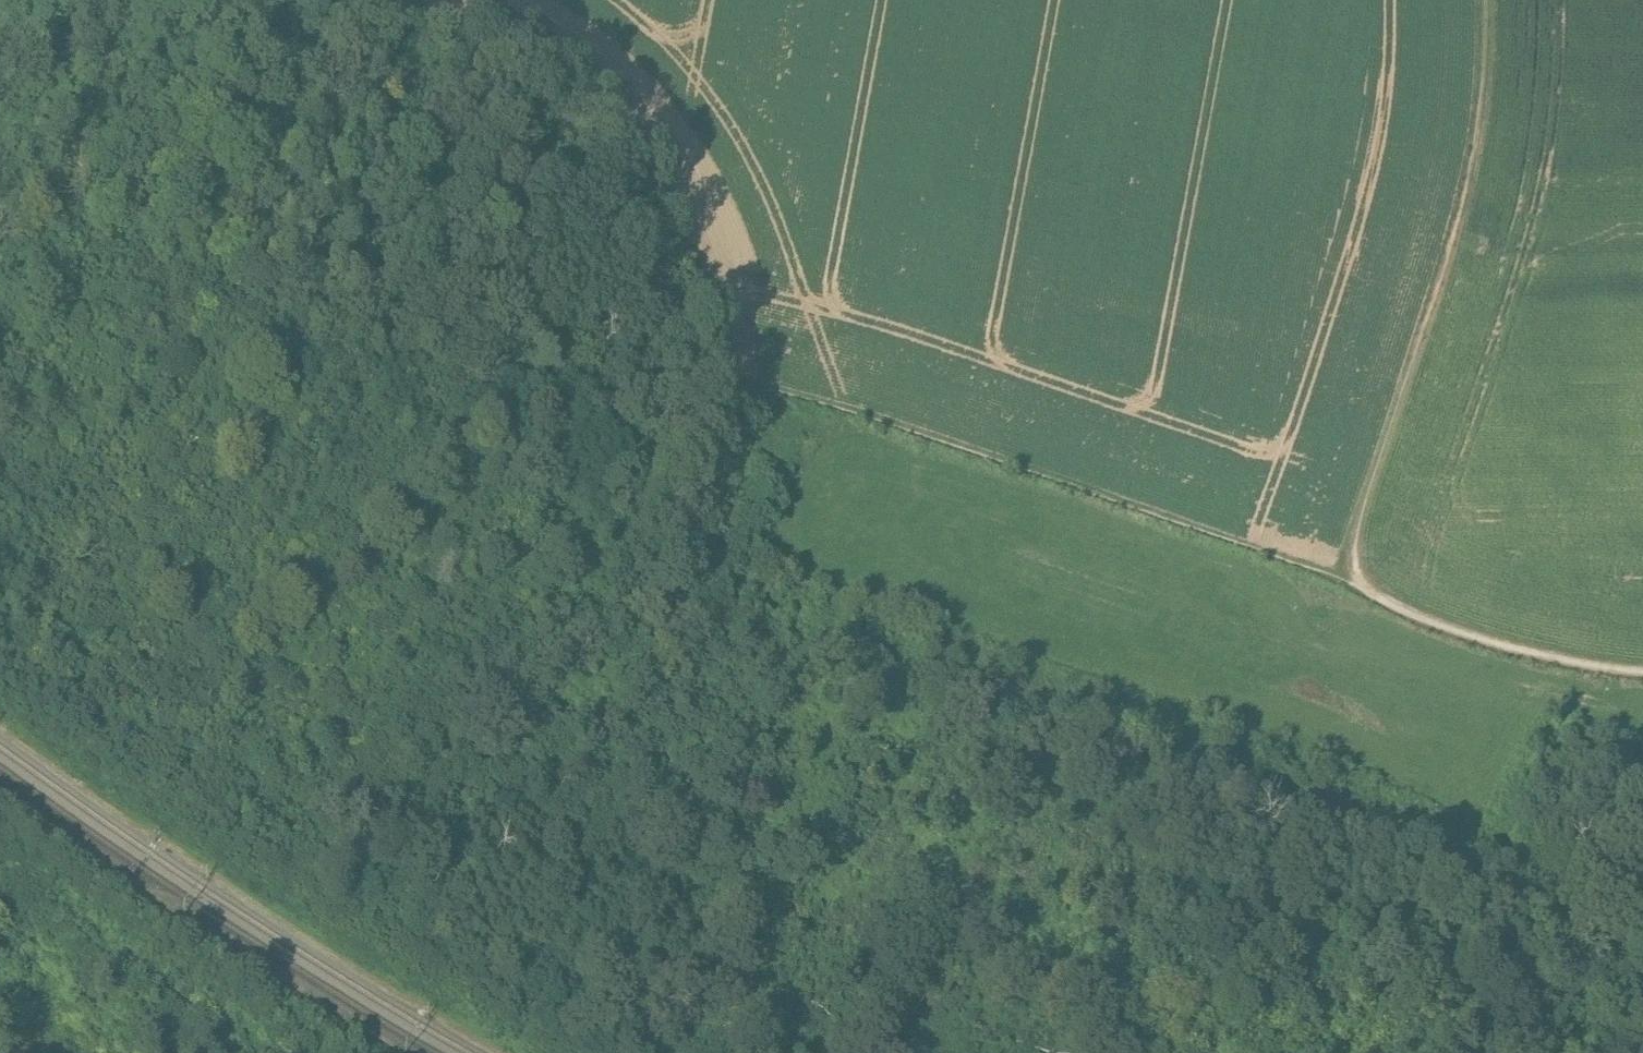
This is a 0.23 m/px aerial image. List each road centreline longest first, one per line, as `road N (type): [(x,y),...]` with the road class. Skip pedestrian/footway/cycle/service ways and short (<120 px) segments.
road 1 (track): [(1486,0),(1475,152),(1356,538),(1363,589)]
road 2 (track): [(0,230),(134,238),(339,352),(500,367)]
road 3 (track): [(1363,589),(1499,645),(1642,672)]

